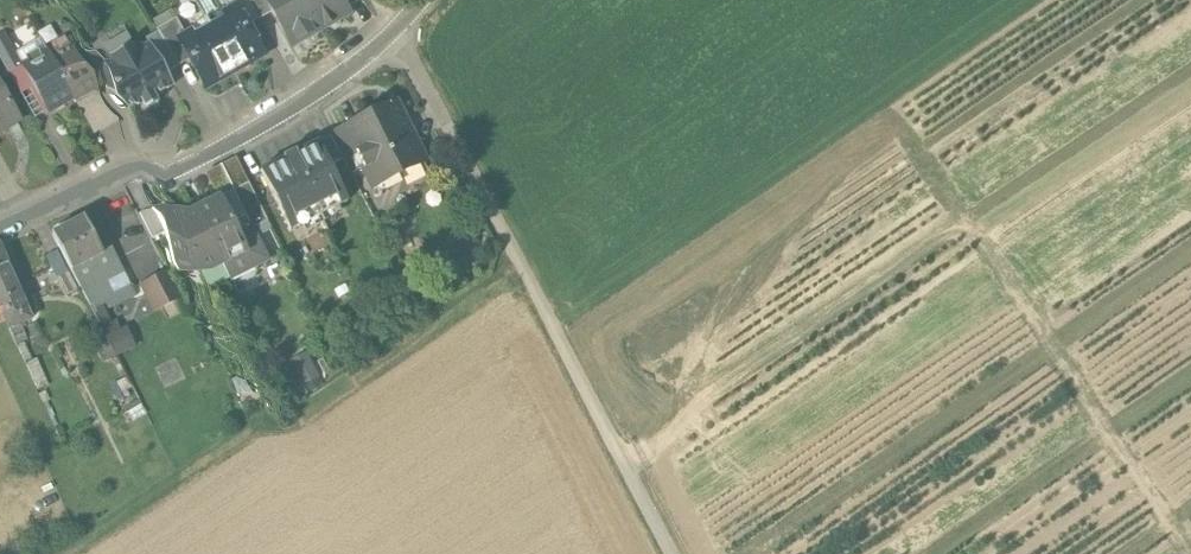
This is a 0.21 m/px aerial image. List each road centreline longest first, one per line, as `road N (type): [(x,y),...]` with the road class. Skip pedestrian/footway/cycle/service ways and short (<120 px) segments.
road 1 (track): [(670,553),(375,0)]
road 2 (residential): [(0,253),(295,114),(397,33),(424,0)]
road 3 (track): [(115,553),(527,277)]

